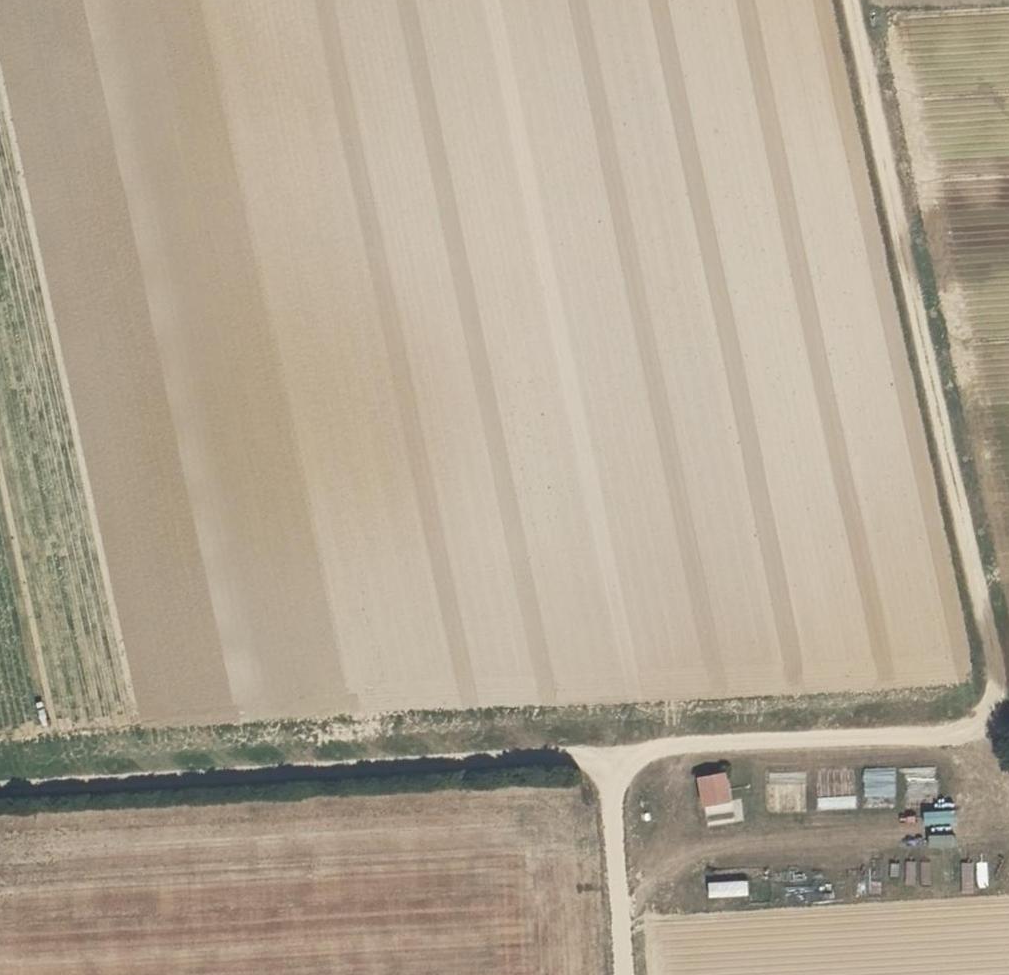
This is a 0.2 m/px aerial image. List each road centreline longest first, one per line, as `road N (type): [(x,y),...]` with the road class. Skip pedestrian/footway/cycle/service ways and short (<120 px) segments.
road 1 (track): [(0,815),(983,748),(1008,736)]
road 2 (track): [(1008,678),(856,0)]
road 3 (track): [(633,766),(642,974)]

